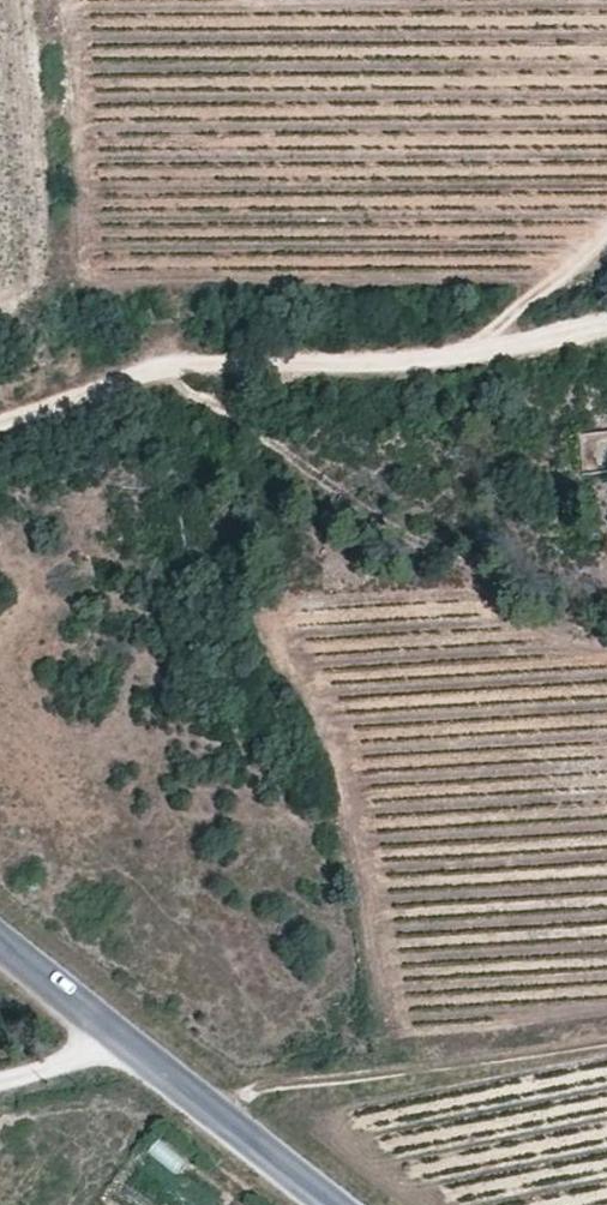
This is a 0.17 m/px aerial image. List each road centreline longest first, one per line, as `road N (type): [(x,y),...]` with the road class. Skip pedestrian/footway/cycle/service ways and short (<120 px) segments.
road 1 (track): [(0,420),(168,370),(475,352),(606,240)]
road 2 (tertiary): [(331,1204),(0,942)]
road 3 (track): [(223,1122),(255,1092),(286,1084),(606,1041)]
road 4 (track): [(475,352),(606,328)]
road 5 (track): [(113,1036),(65,1065),(0,1082)]

